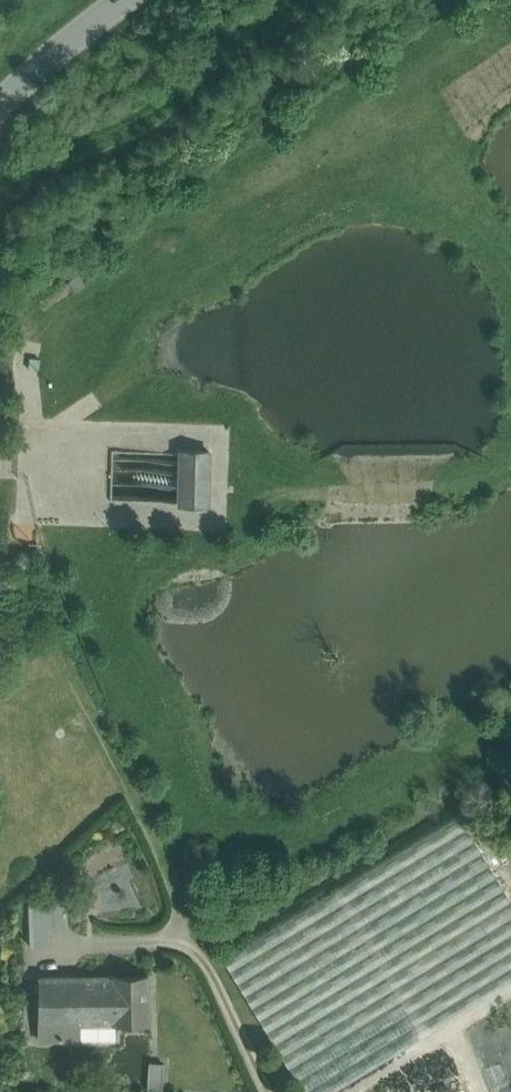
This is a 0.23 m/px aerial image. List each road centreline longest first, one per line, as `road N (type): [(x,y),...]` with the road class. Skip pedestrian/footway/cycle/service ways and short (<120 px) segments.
road 1 (residential): [(125,0),(0,107)]

